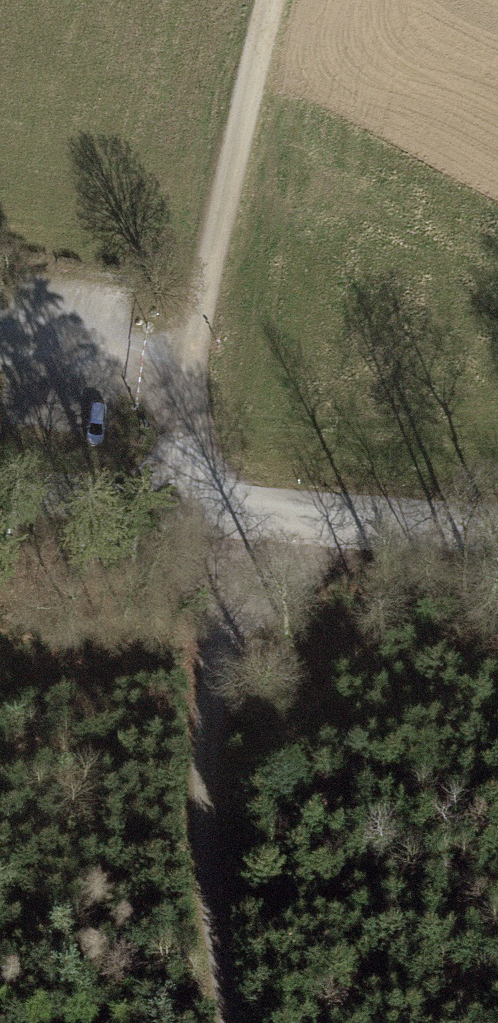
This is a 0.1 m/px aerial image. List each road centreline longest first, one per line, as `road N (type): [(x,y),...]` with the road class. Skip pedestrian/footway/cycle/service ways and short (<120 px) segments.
road 1 (track): [(235,1022),(203,784),(206,685),(233,507)]
road 2 (unclassified): [(0,487),(497,527)]
road 3 (track): [(191,373),(271,0)]

